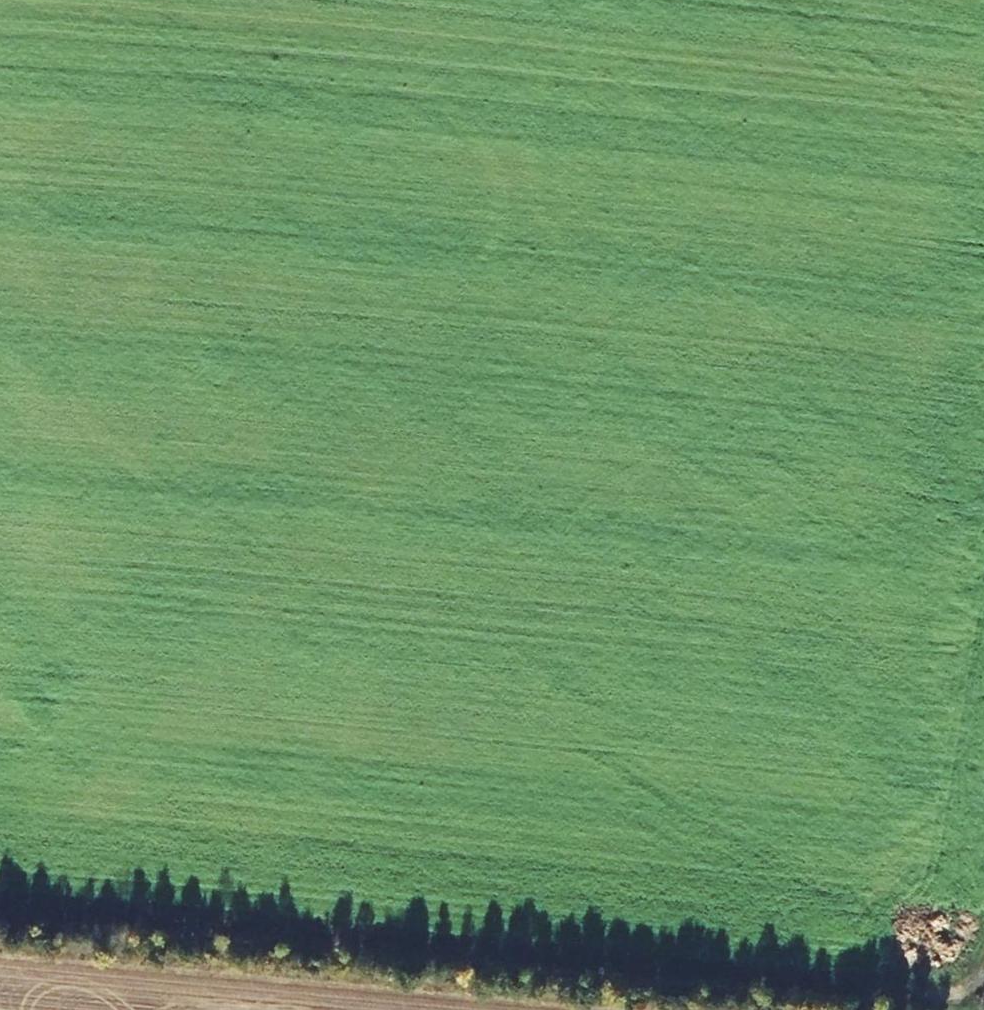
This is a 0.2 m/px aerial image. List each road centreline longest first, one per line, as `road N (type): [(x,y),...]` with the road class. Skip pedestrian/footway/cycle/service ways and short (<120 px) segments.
road 1 (track): [(0,904),(978,993)]

